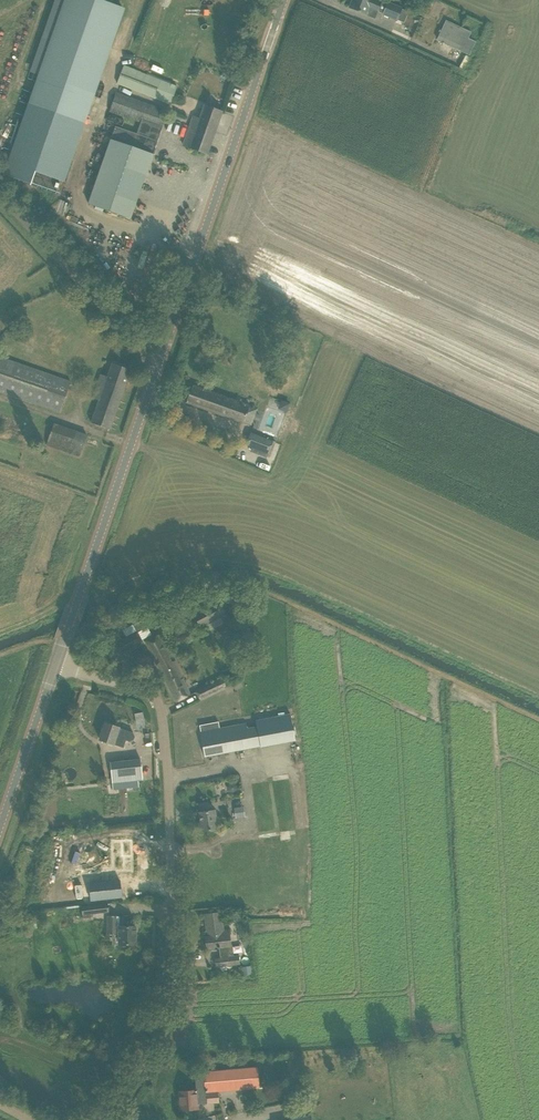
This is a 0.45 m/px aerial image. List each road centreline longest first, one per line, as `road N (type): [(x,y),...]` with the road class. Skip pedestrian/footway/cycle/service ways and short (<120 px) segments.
road 1 (tertiary): [(57,671),(287,0)]
road 2 (unclassified): [(103,1119),(149,1054),(169,969),(165,720),(154,697),(57,671)]
road 3 (track): [(157,373),(0,197)]
road 4 (tertiary): [(0,833),(57,671)]

